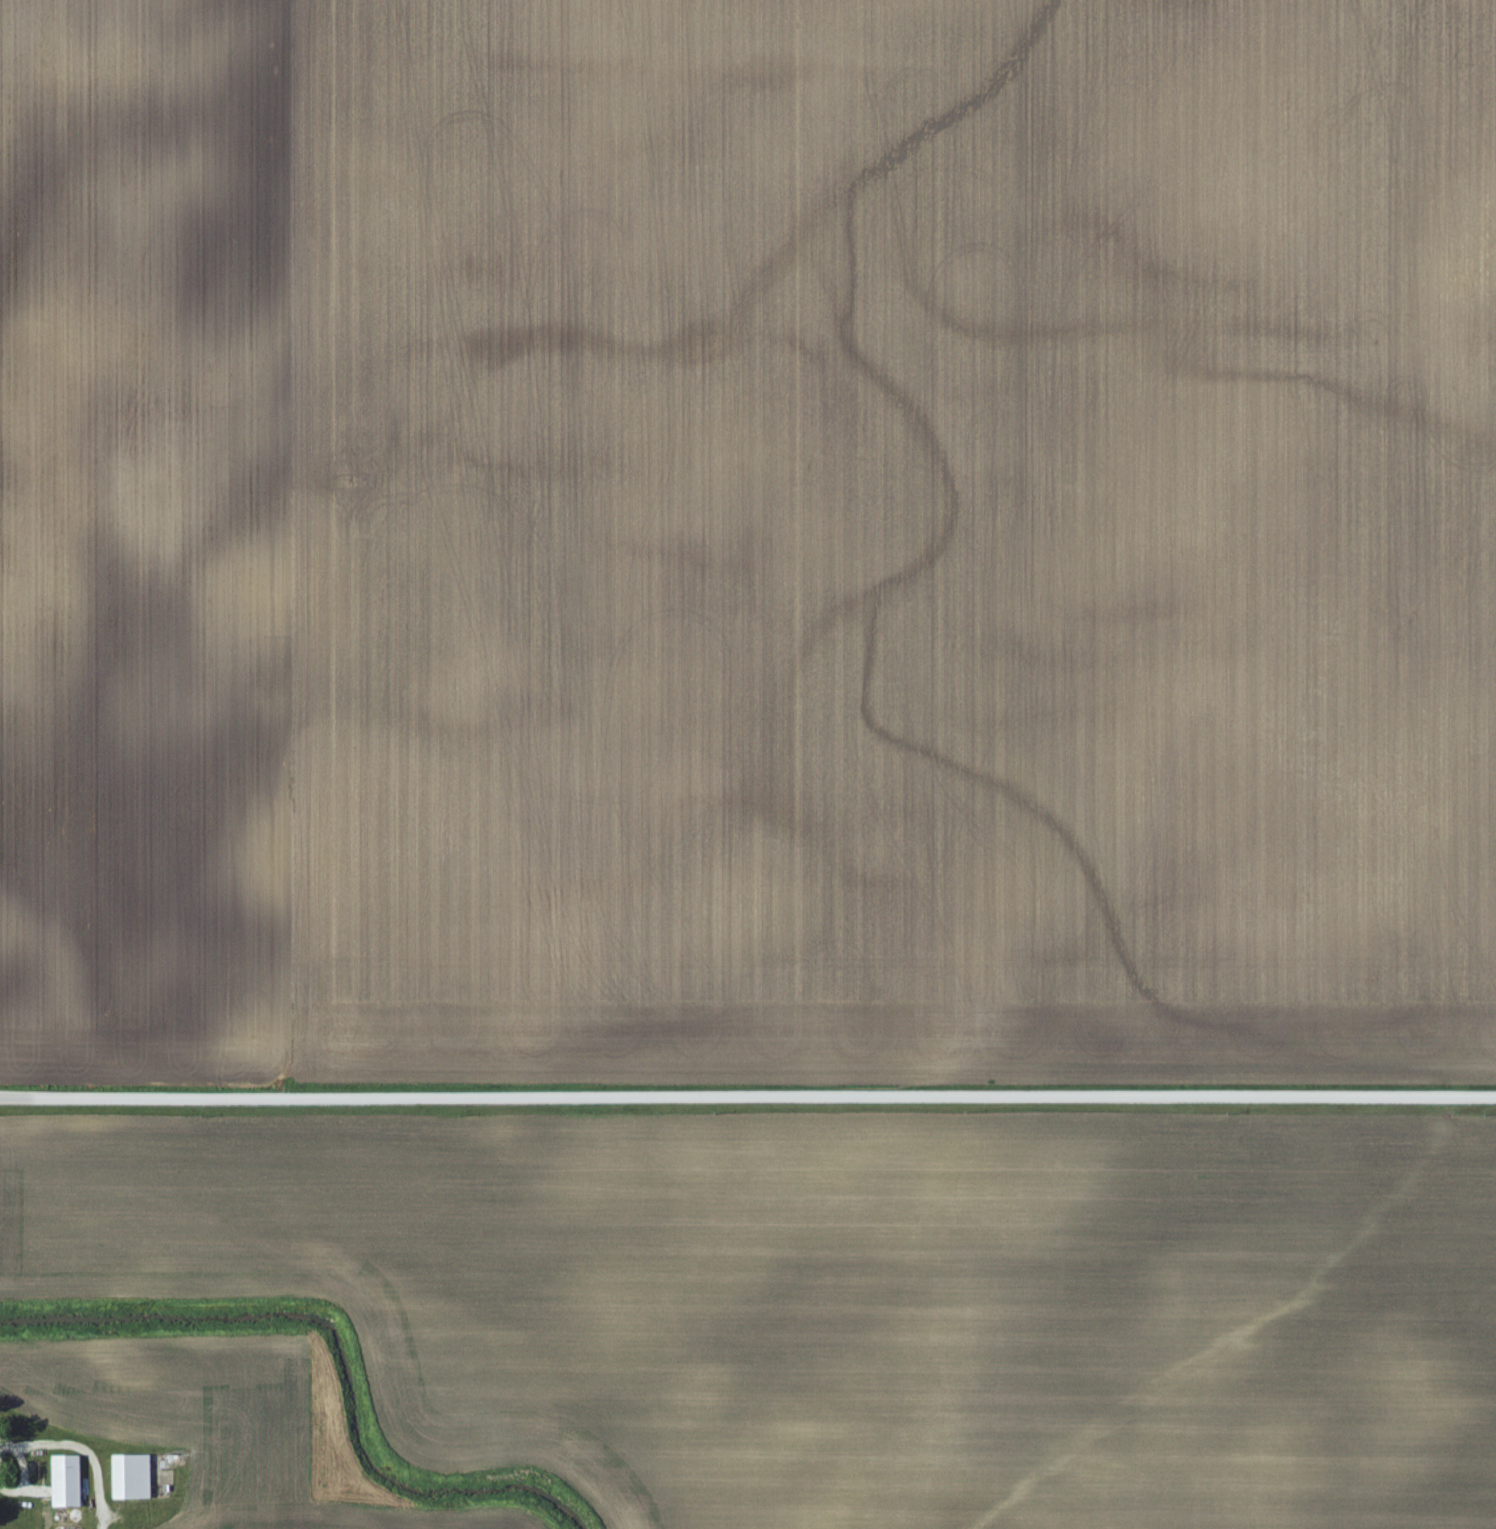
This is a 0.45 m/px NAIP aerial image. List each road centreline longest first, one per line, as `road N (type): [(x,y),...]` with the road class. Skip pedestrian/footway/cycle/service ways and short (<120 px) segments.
road 1 (residential): [(0,1095),(1495,1097)]

